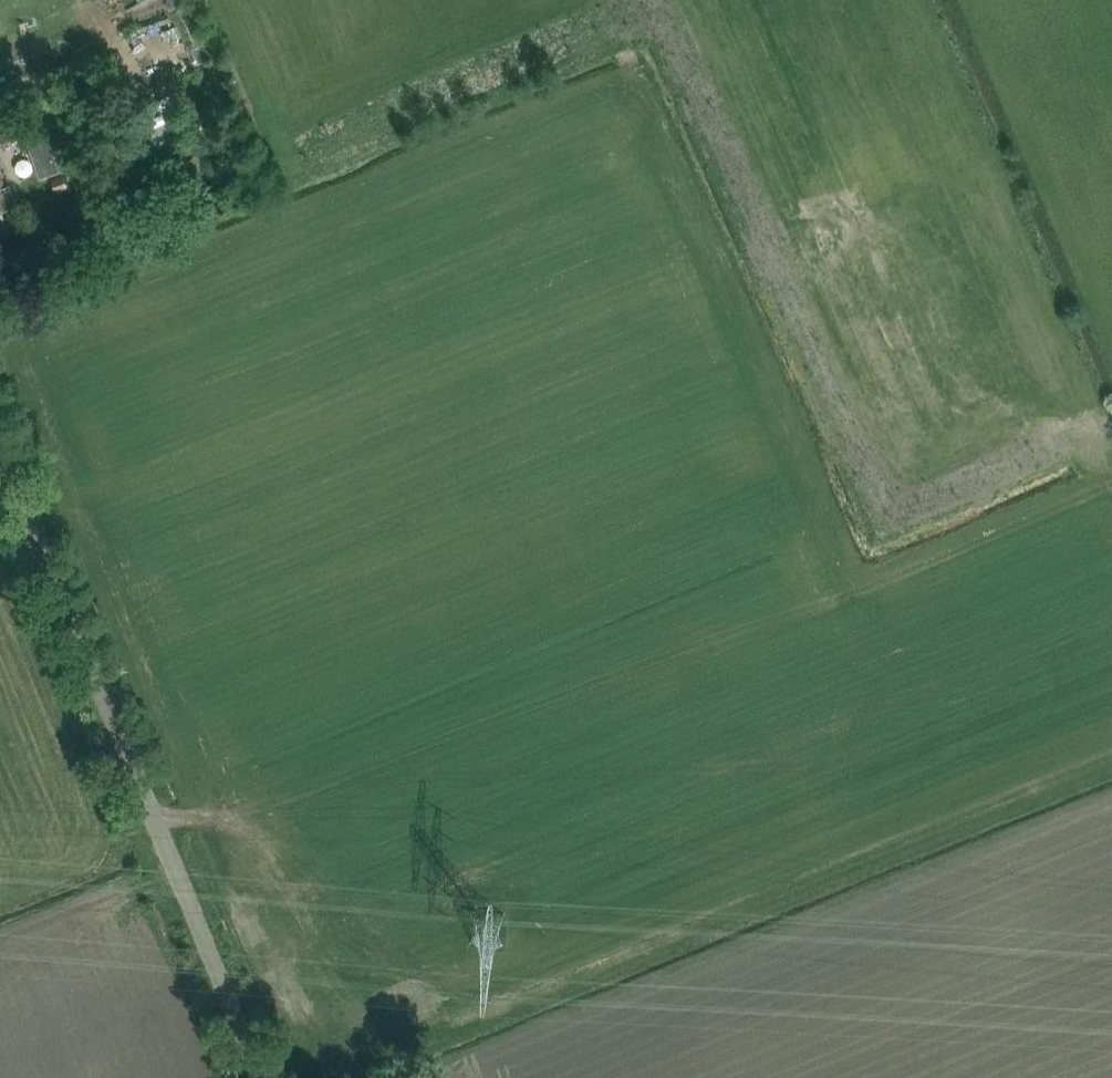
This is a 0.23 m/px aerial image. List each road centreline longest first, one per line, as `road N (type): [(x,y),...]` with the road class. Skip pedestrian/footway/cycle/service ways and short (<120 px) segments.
road 1 (unclassified): [(265,1077),(0,422)]

